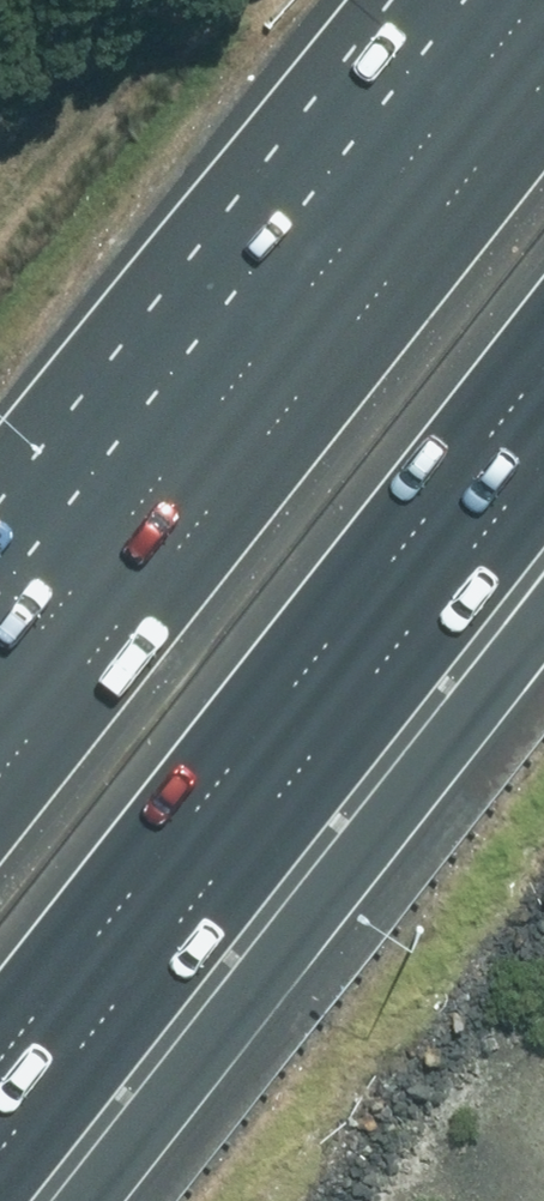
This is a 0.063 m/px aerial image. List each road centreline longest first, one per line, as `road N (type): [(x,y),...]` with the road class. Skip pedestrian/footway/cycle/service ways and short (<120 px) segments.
road 1 (motorway): [(543,365),(0,1062)]
road 2 (motorway): [(0,773),(543,81)]

